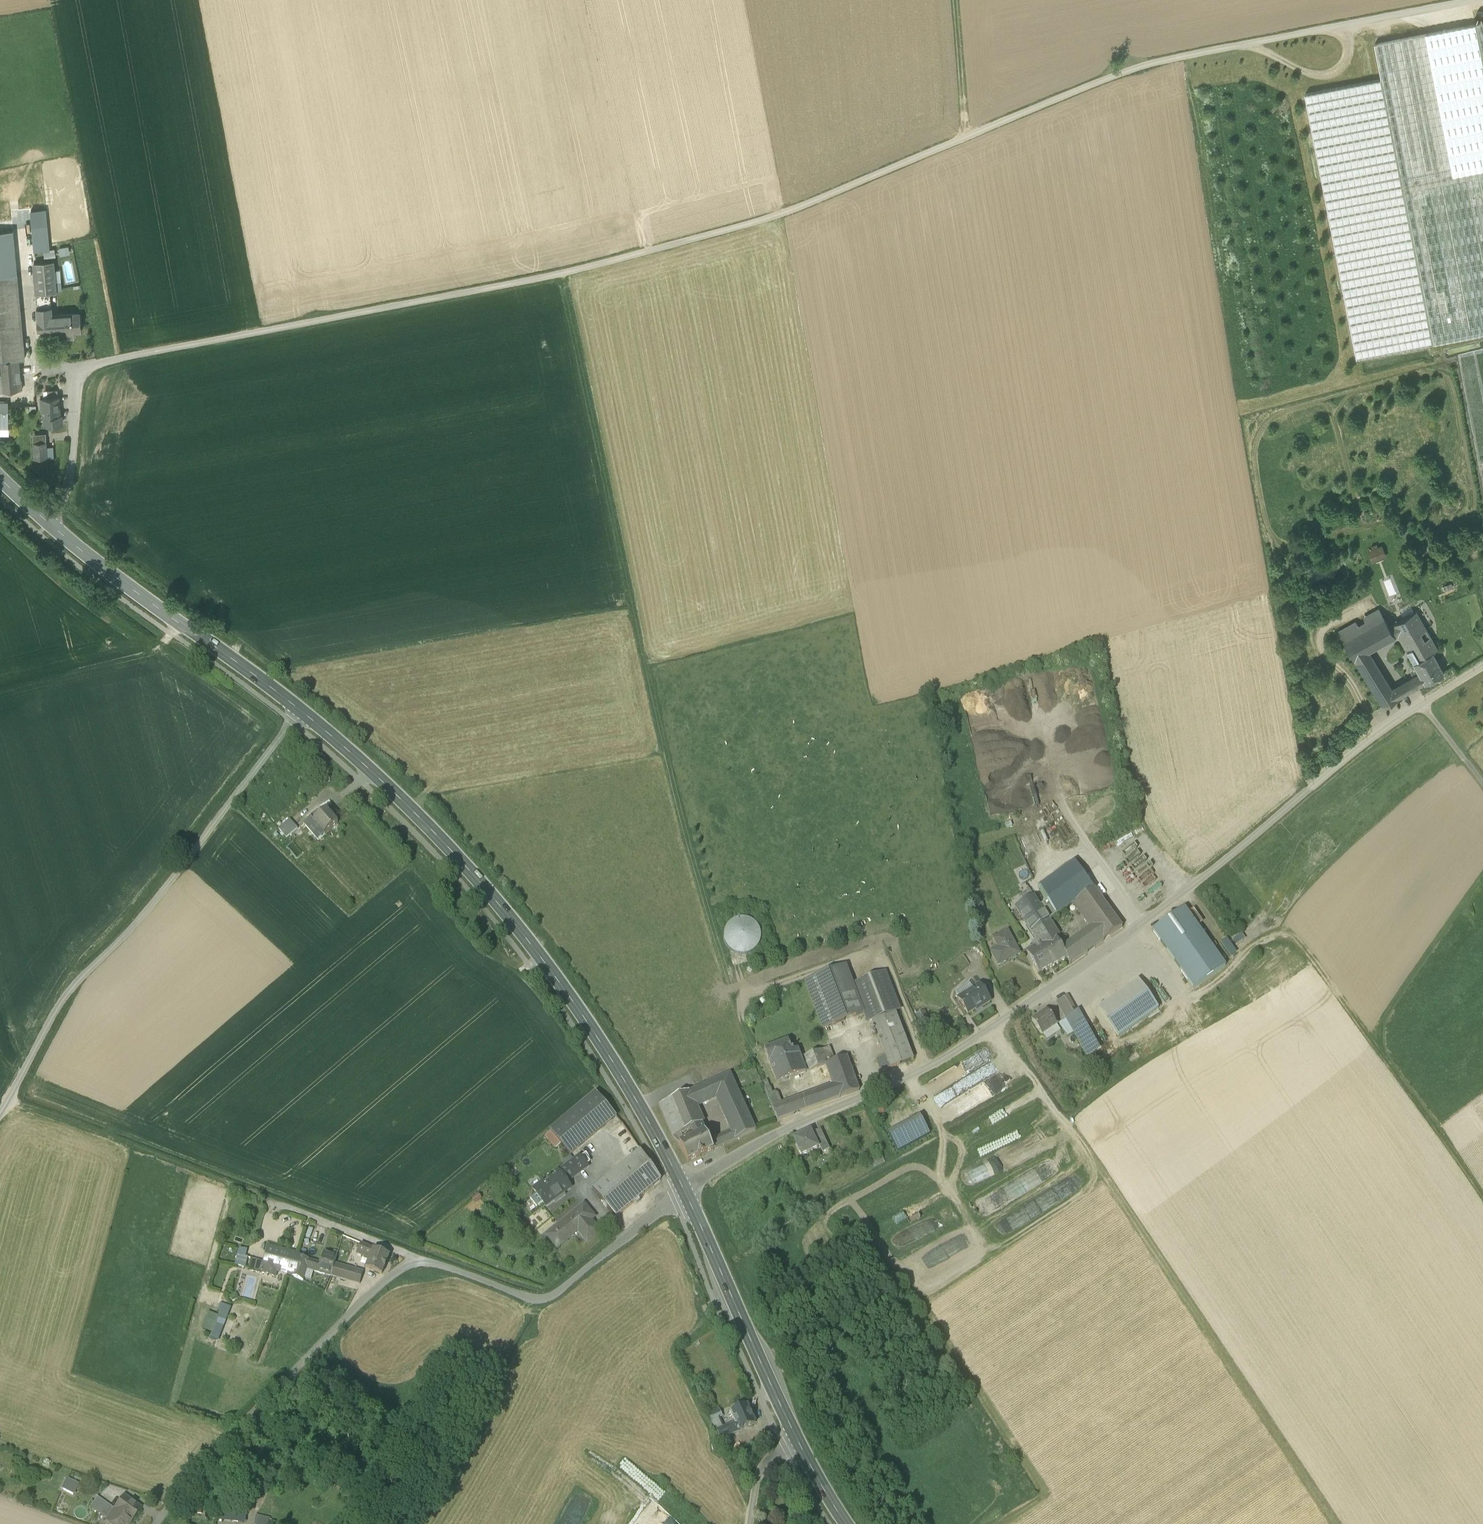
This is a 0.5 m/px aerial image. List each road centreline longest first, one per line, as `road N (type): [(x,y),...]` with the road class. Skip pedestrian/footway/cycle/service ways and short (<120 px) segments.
road 1 (unclassified): [(1461,0),(1106,78),(781,215),(594,264),(88,365),(77,377),(70,470),(49,522)]
road 2 (unclassified): [(683,1189),(771,1138),(939,1061),(1200,882),(1363,744),(1482,667)]
road 3 (track): [(563,271),(678,813),(734,987)]
road 4 (unclassified): [(156,1523),(416,1255),(544,1302),(683,1189)]
road 5 (secondary): [(683,1189),(618,1072),(531,946),(419,819),(299,711)]
road 6 (unclassified): [(0,1114),(82,973),(139,919),(299,711)]
road 7 (secondary): [(299,711),(49,522)]
road 8 (secondary): [(797,1442),(683,1189)]
road 9 (track): [(9,1100),(261,1196)]

